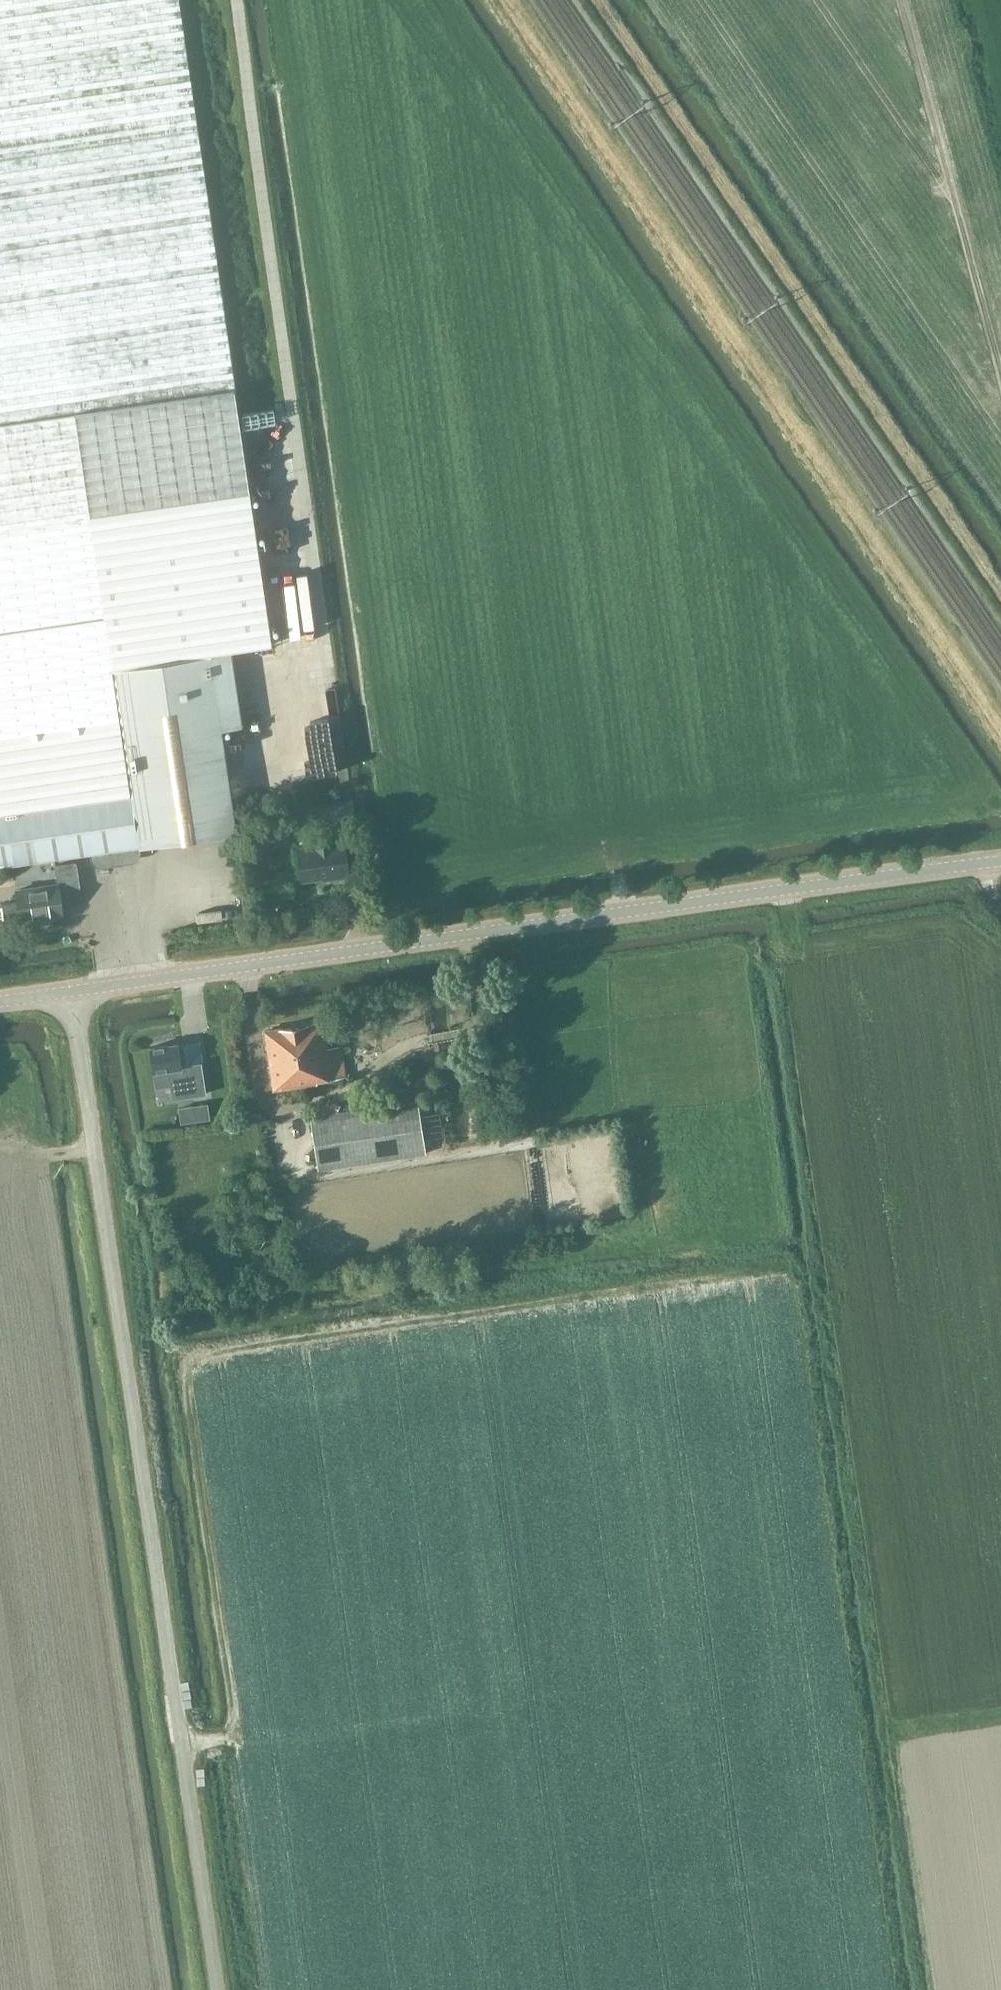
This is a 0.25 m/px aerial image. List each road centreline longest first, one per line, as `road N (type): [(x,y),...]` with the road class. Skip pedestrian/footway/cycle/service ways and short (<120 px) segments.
road 1 (unclassified): [(215,1989),(72,989)]
road 2 (tertiary): [(72,989),(1000,861)]

